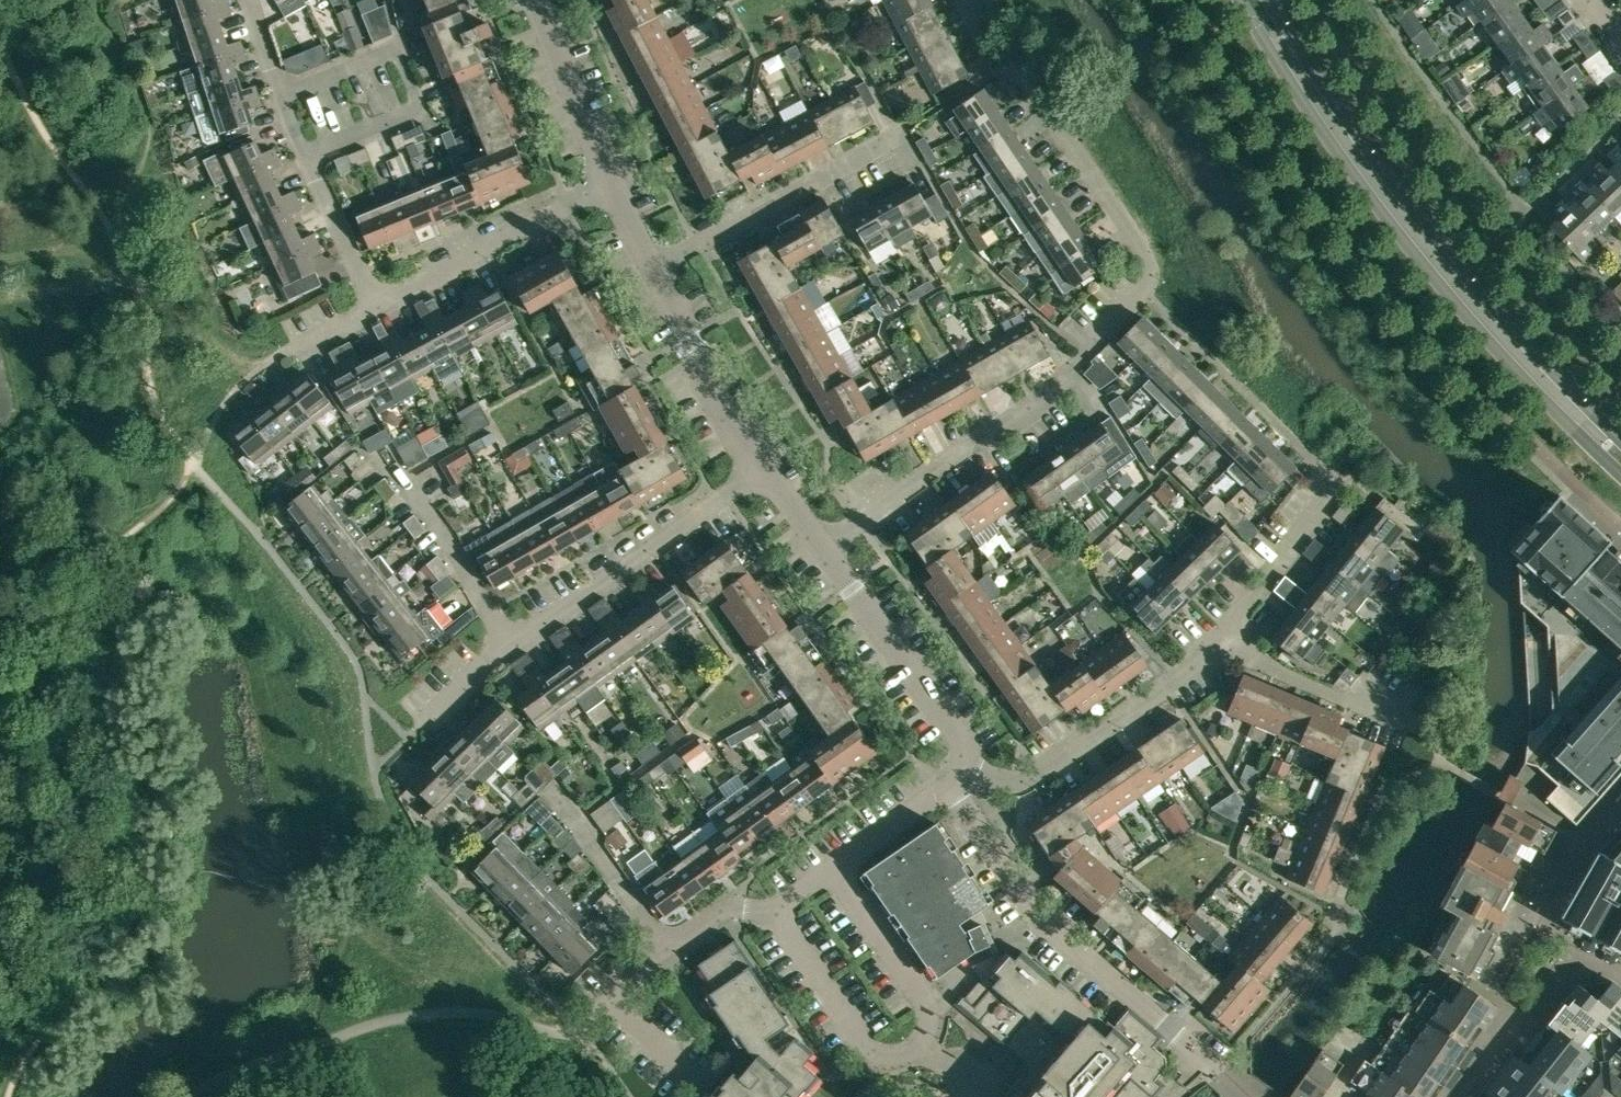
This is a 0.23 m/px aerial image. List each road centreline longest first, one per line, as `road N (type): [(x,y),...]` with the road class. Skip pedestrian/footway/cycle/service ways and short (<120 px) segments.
road 1 (residential): [(823,548),(1055,387),(1149,283),(1143,256),(1027,86),(994,61),(962,0)]
road 2 (tertiary): [(1239,0),(1386,220),(1464,313),(1620,475)]
road 3 (tertiary): [(1620,441),(1481,293),(1321,84),(1269,0)]
road 4 (residential): [(1220,1067),(1038,917),(966,813),(961,778)]
road 5 (residential): [(511,647),(765,469)]
road 6 (residential): [(281,98),(396,51),(419,108),(305,154)]
road 7 (residential): [(961,778),(1031,778),(1214,645)]
road 8 (residential): [(653,269),(905,130)]
road 9 (residential): [(961,778),(955,731),(823,548)]
road 10 (residential): [(376,308),(610,183)]
road 11 (residential): [(746,910),(774,911),(961,778)]
road 12 (residential): [(511,647),(444,533),(380,450)]
road 13 (residential): [(765,469),(653,269)]
road 14 (residential): [(1414,731),(1214,645)]
road 15 (residential): [(1214,645),(1347,476)]
road 16 (residential): [(610,183),(534,0)]
road 17 (residential): [(555,796),(665,949)]
road 18 (residential): [(376,308),(305,154)]
road 19 (residential): [(418,731),(511,647)]

